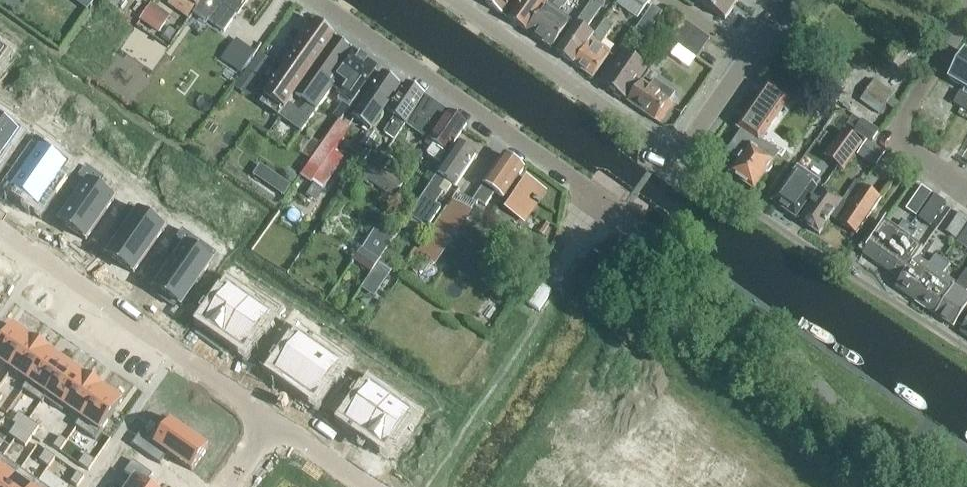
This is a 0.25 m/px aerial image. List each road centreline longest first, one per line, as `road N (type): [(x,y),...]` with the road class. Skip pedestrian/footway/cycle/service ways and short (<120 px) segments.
road 1 (residential): [(310,0),(636,232)]
road 2 (residential): [(273,422),(0,234)]
road 3 (residential): [(681,148),(666,152),(448,0)]
road 4 (residential): [(966,13),(900,127),(909,147),(966,188)]
road 5 (residential): [(681,148),(787,0)]

